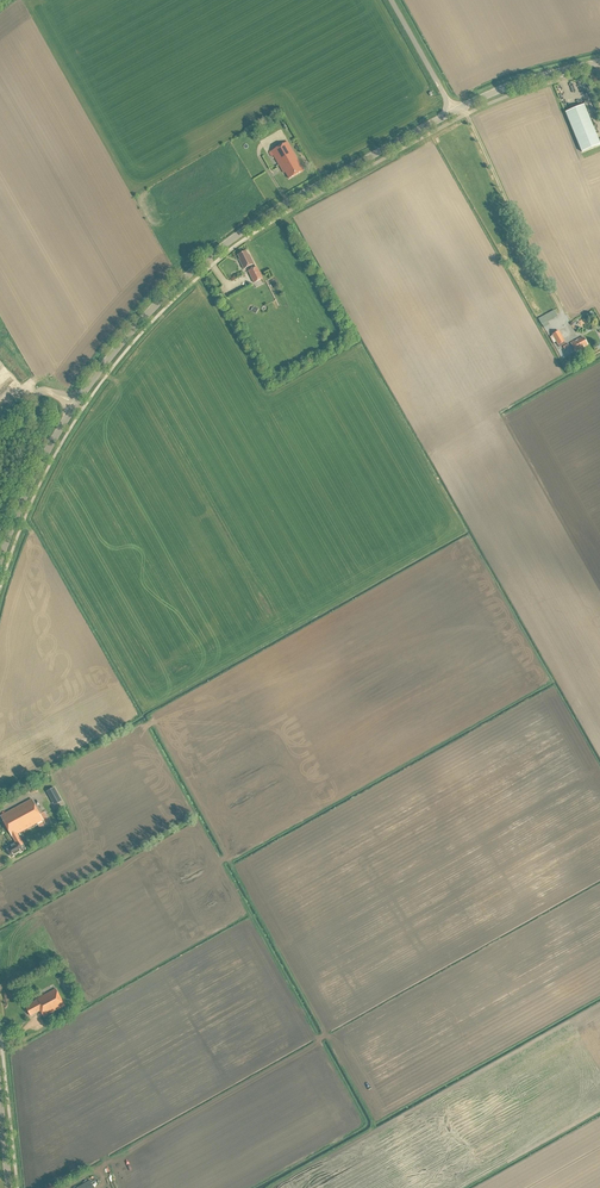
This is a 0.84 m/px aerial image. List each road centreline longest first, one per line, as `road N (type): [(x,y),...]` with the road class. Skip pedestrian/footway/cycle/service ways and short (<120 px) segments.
road 1 (secondary): [(78,403),(146,316),(222,244),(455,111)]
road 2 (secondary): [(0,565),(13,524),(78,403)]
road 3 (secondary): [(455,111),(528,79),(599,63)]
road 4 (unclassified): [(455,111),(392,0)]

